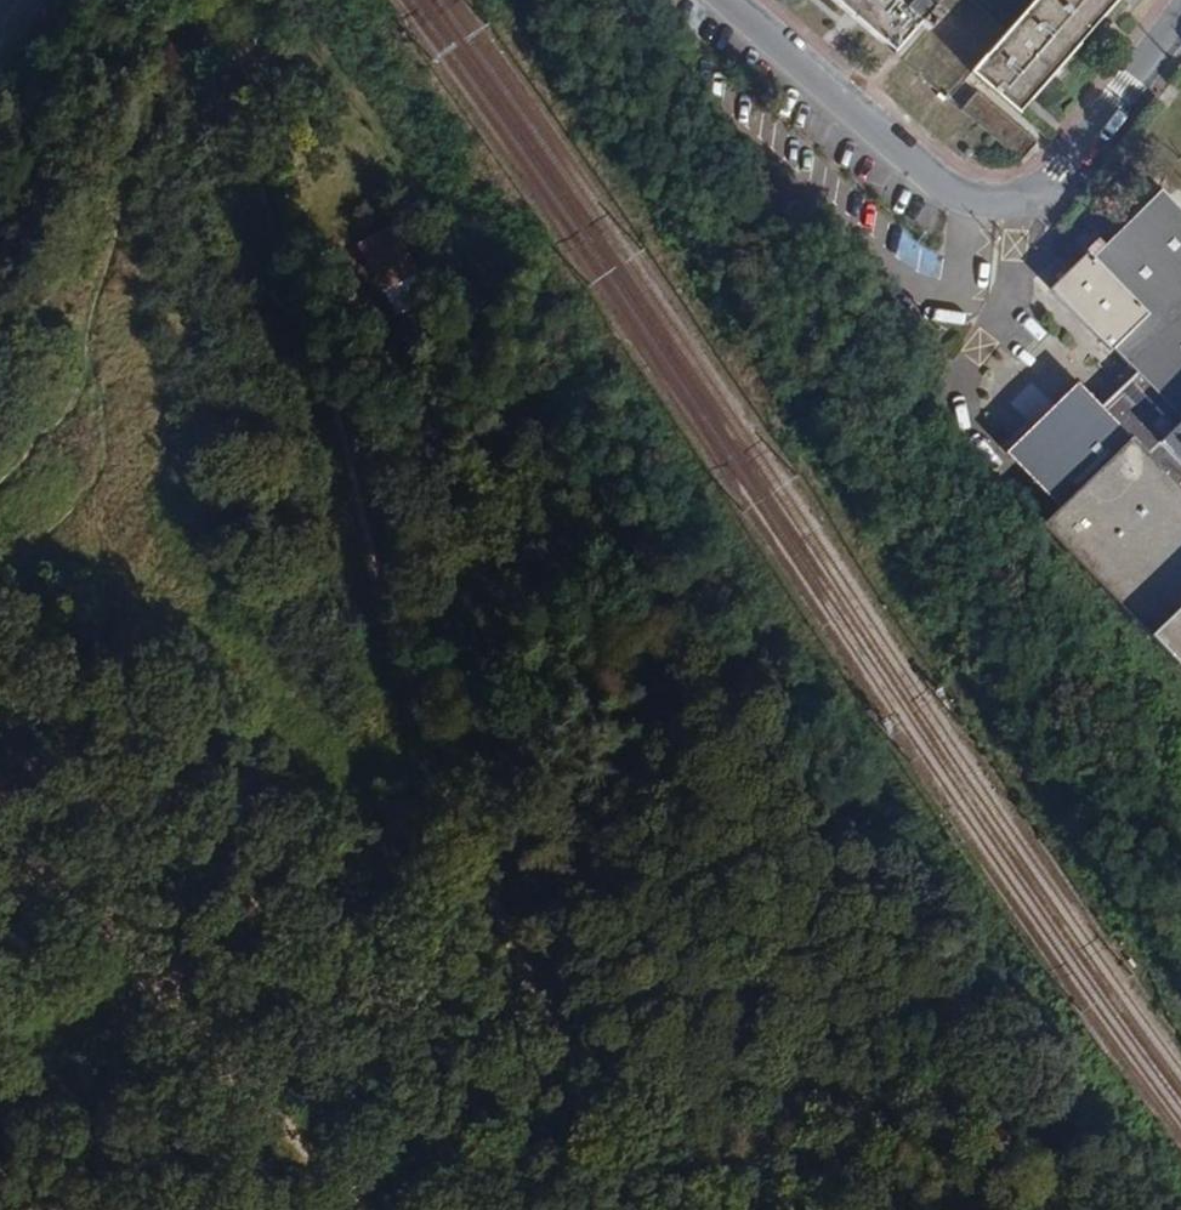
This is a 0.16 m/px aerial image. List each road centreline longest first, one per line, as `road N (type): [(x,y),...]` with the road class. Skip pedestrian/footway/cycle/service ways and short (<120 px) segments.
road 1 (track): [(280,18),(248,67),(241,115),(250,161),(443,824),(494,944),(578,1071),(628,1107),(738,1147),(809,1147),(887,1108),(959,1107),(1013,1139),(1049,1209)]
road 2 (residential): [(1180,13),(1058,171),(1028,194),(973,201),(901,155),(726,0)]
road 3 (track): [(355,1209),(0,841)]

